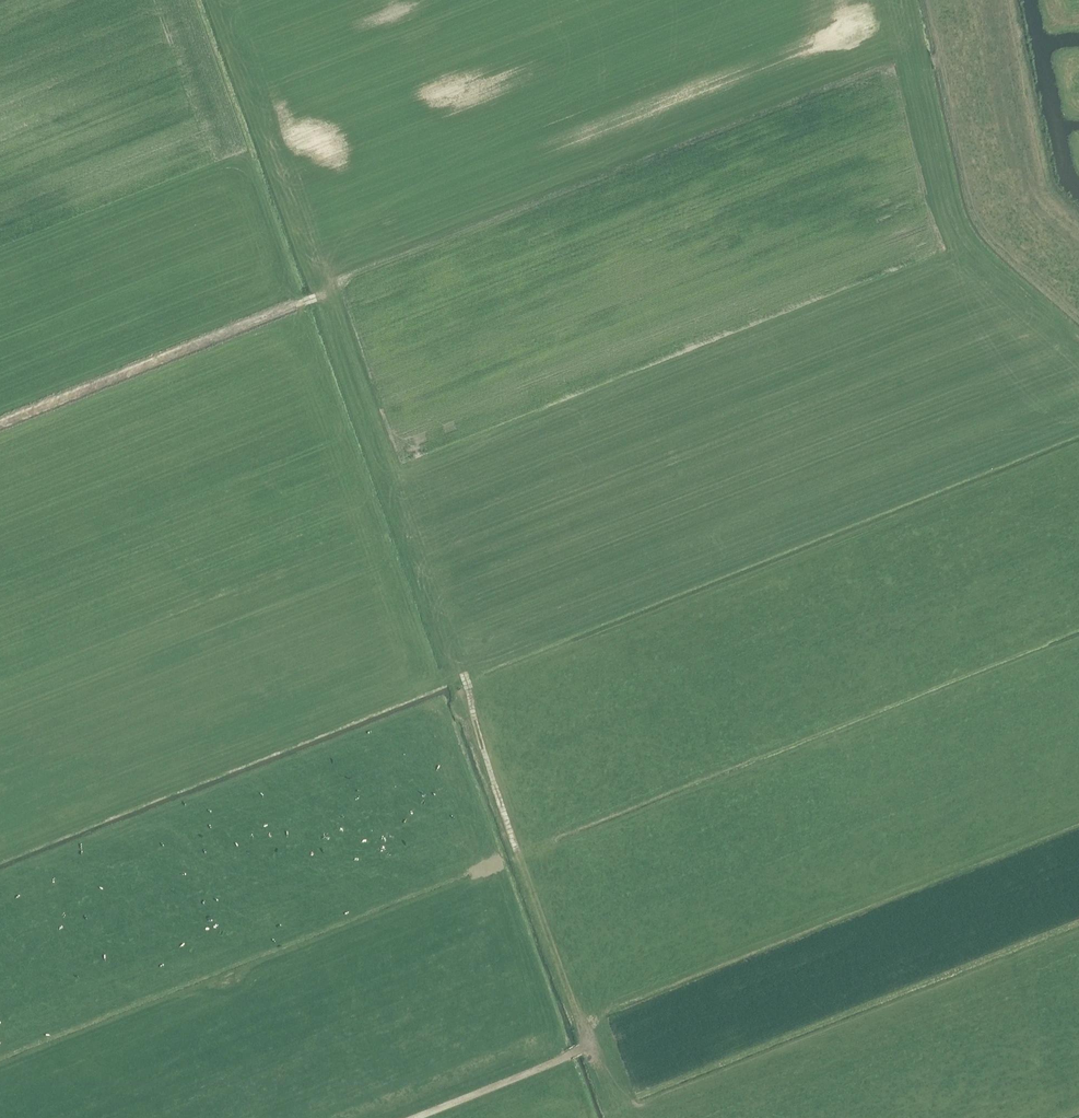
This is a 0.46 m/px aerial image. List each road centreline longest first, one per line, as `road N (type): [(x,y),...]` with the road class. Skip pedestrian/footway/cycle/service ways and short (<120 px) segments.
road 1 (track): [(0,424),(912,65),(961,53)]
road 2 (track): [(415,1117),(588,1047),(590,1036),(524,872),(466,676),(328,292)]

